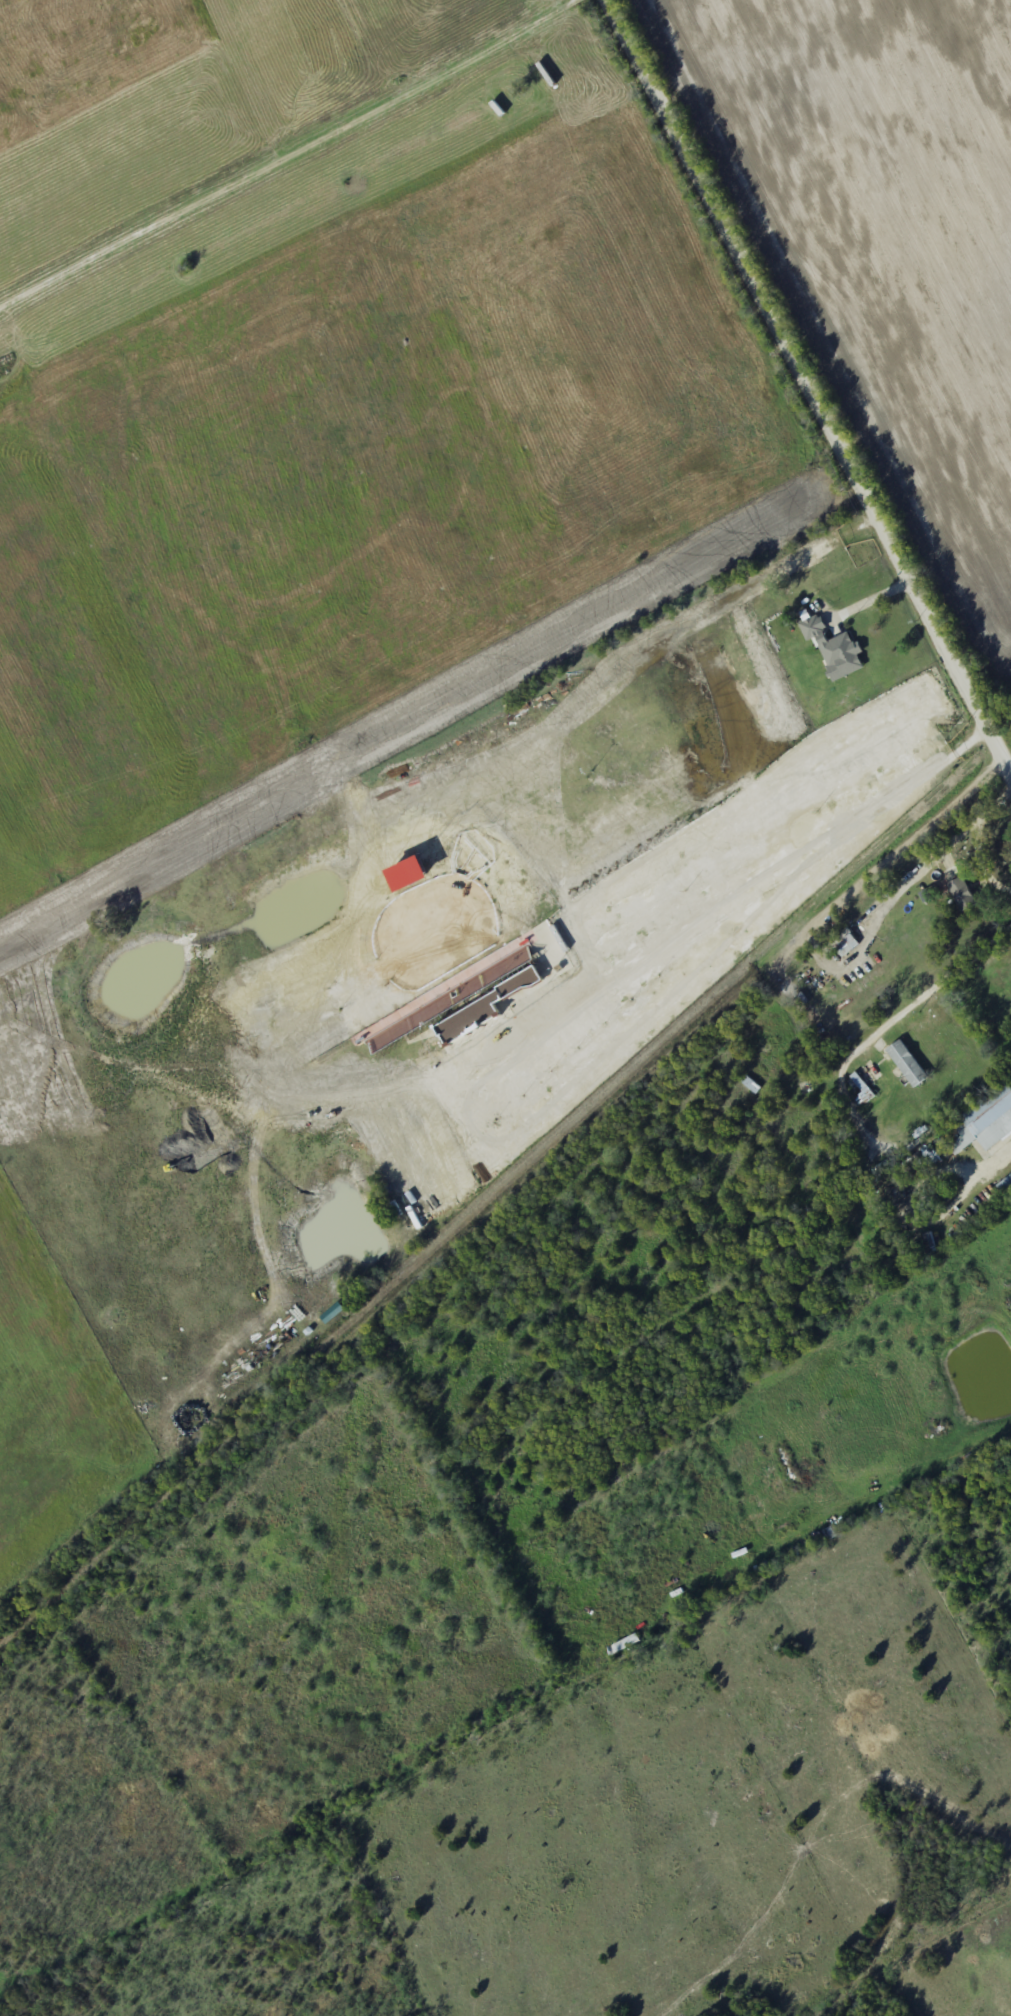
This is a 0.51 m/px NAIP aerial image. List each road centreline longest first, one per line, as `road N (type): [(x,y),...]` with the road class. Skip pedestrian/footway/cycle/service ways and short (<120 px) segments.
road 1 (residential): [(607,0),(1010,785)]
road 2 (residential): [(1010,1433),(754,1571)]

